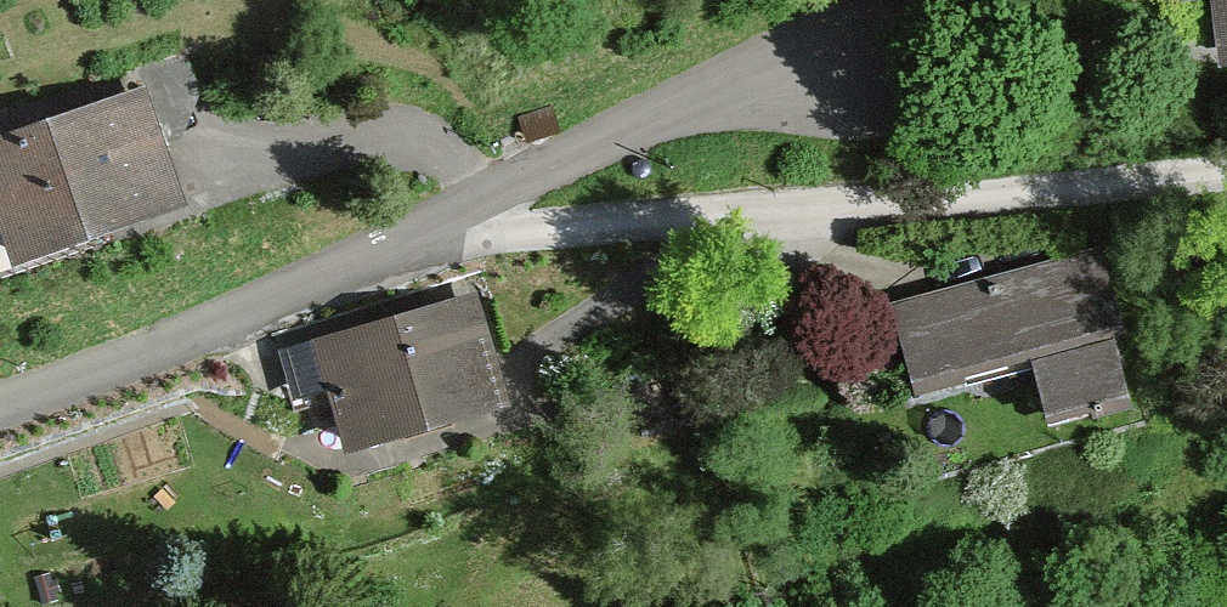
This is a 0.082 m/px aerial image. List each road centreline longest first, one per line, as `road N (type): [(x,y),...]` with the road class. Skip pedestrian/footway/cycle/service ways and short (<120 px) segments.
road 1 (residential): [(437,207),(712,208),(1226,173)]
road 2 (residential): [(0,391),(437,207)]
road 3 (residential): [(437,207),(843,33)]

